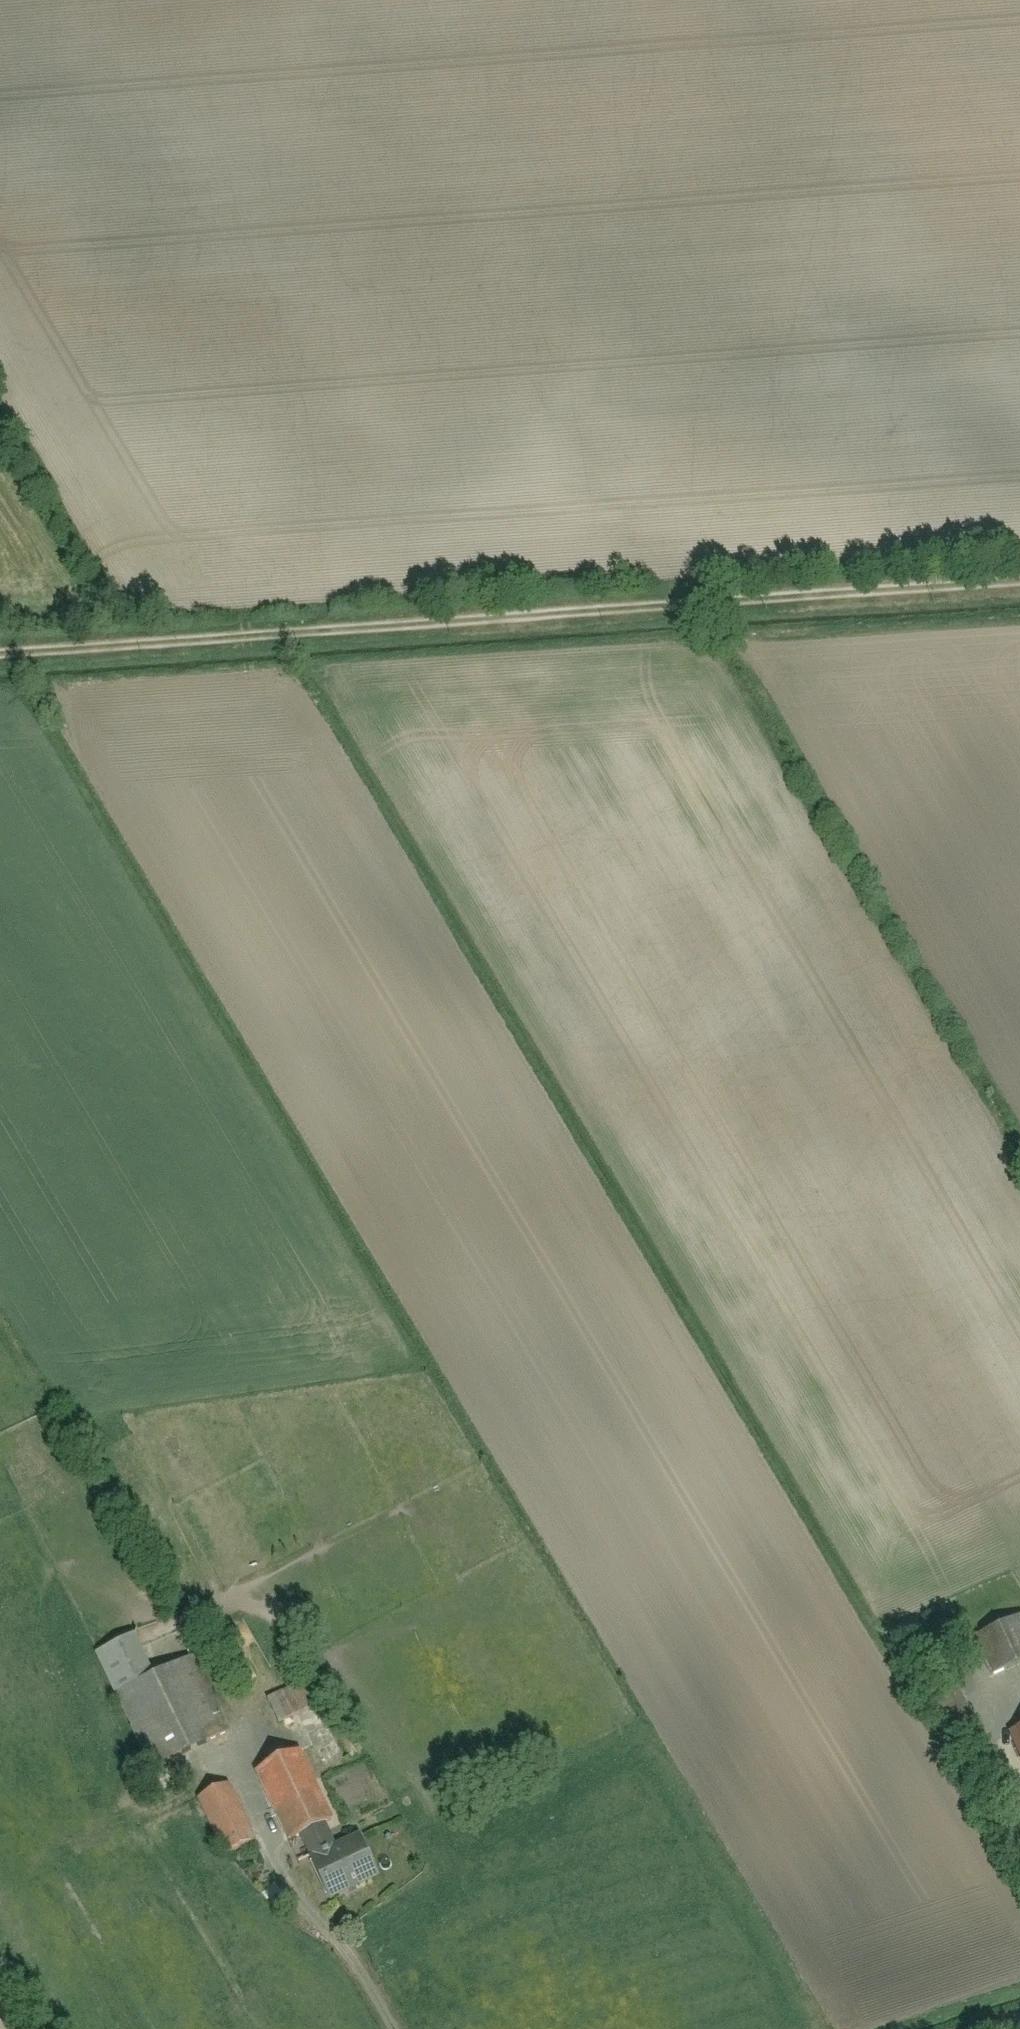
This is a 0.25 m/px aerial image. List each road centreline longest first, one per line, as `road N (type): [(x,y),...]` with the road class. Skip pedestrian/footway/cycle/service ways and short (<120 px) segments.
road 1 (track): [(1019,581),(0,656)]

